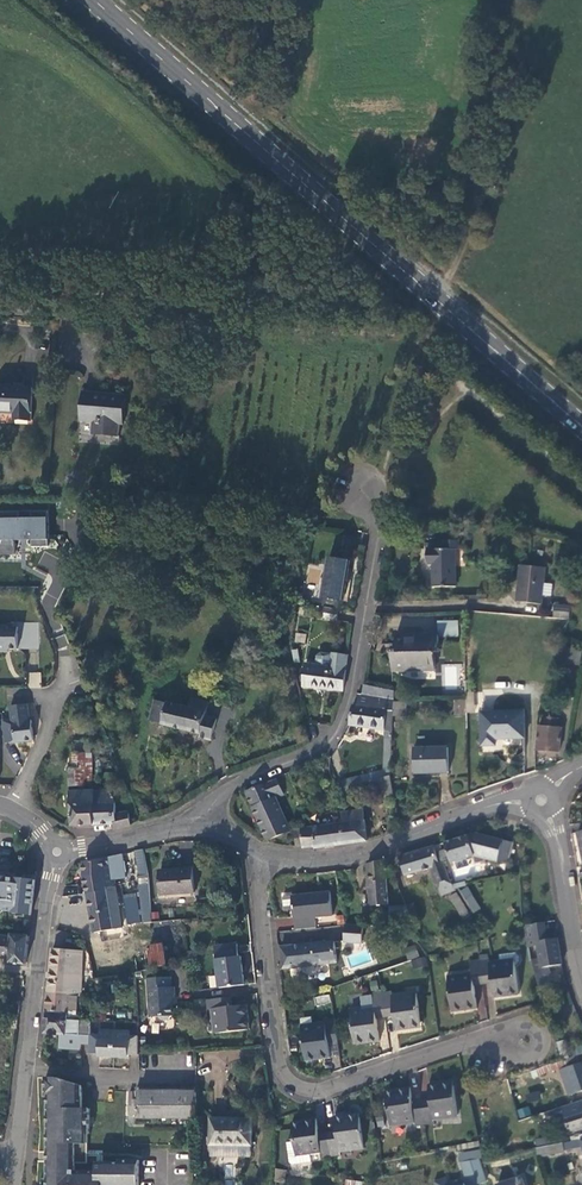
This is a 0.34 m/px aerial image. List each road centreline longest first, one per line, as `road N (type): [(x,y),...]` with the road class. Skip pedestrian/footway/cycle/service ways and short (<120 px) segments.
road 1 (primary): [(581,425),(97,0)]
road 2 (residential): [(524,1039),(463,1042),(303,1096),(282,1071),(258,882),(264,857)]
road 3 (residential): [(205,824),(218,793),(336,739),(368,594),(376,506)]
road 4 (residential): [(56,853),(10,1184)]
road 5 (track): [(511,0),(483,214),(440,299)]
road 6 (residential): [(540,802),(498,802),(333,859),(264,857)]
road 7 (residential): [(581,980),(555,824),(540,802)]
road 8 (residential): [(205,824),(56,853)]
road 9 (residential): [(14,811),(59,696)]

